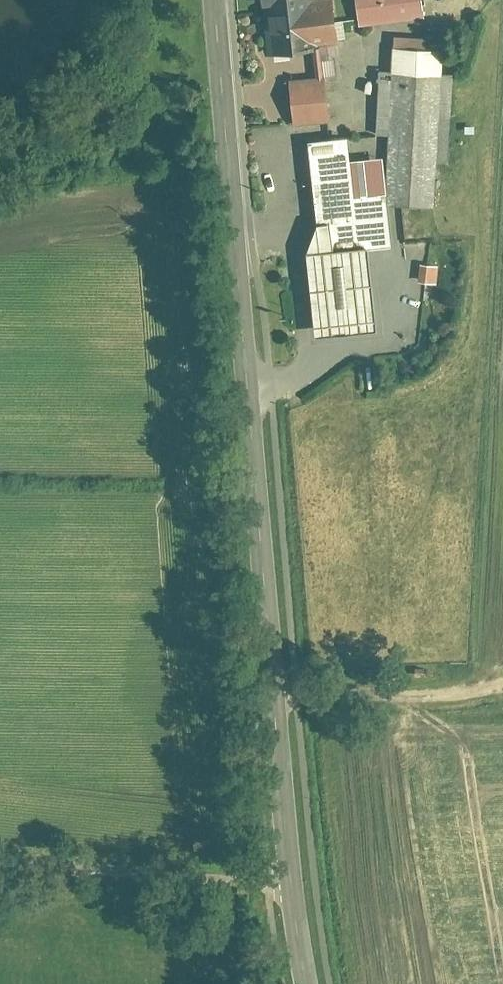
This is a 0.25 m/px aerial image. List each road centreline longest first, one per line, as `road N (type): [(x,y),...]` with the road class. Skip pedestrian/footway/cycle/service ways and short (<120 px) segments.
road 1 (tertiary): [(292,886),(217,0)]
road 2 (residential): [(292,886),(0,864)]
road 3 (track): [(298,695),(502,685)]

